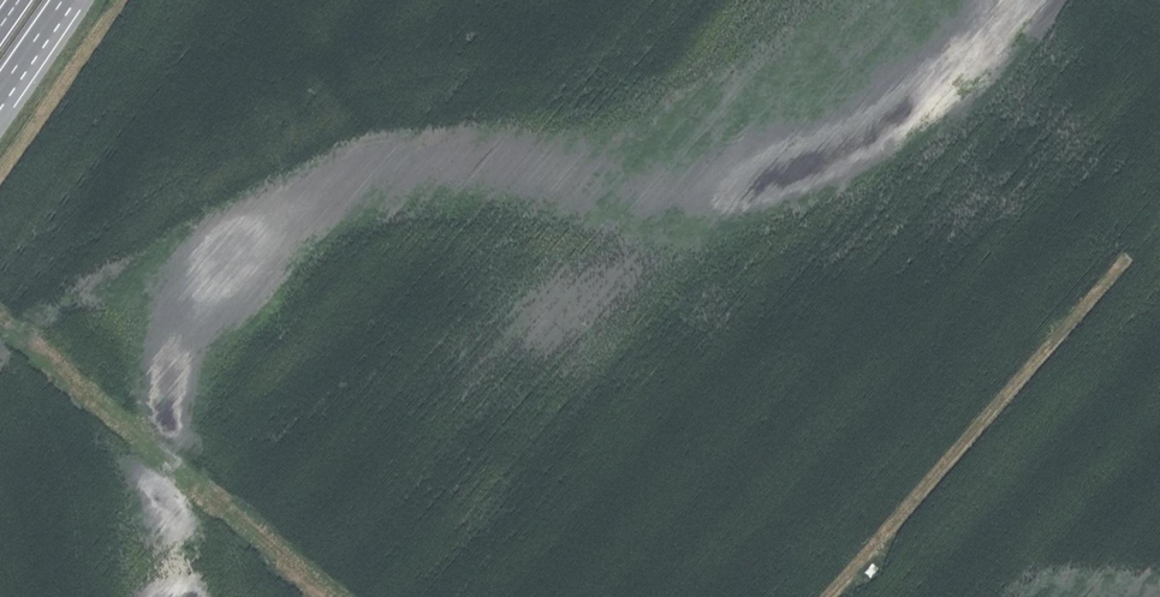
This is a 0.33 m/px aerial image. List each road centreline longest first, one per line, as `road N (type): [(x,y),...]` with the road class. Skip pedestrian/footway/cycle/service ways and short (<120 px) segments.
road 1 (track): [(827,596),(1159,210)]

